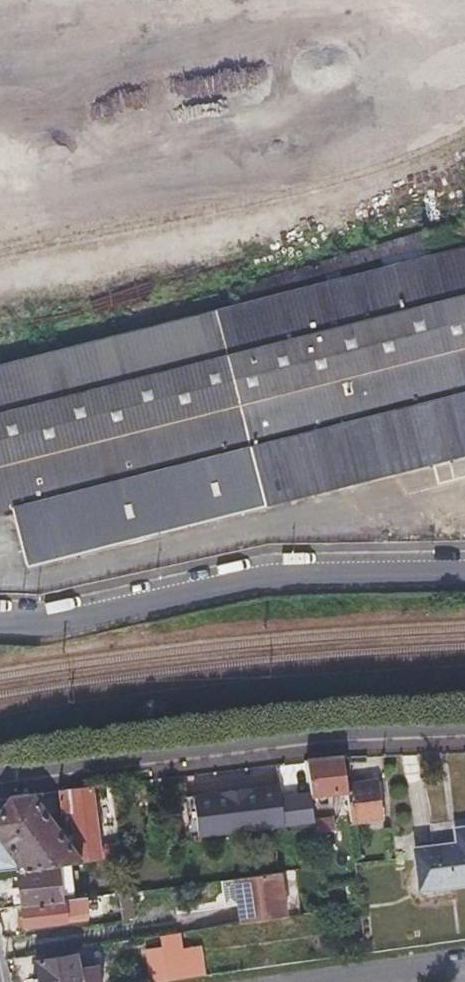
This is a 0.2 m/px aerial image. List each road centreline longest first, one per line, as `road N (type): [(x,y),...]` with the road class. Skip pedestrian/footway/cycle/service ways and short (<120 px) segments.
road 1 (unclassified): [(0,621),(66,622),(258,576),(464,573)]
road 2 (residential): [(464,730),(346,733),(0,775)]

